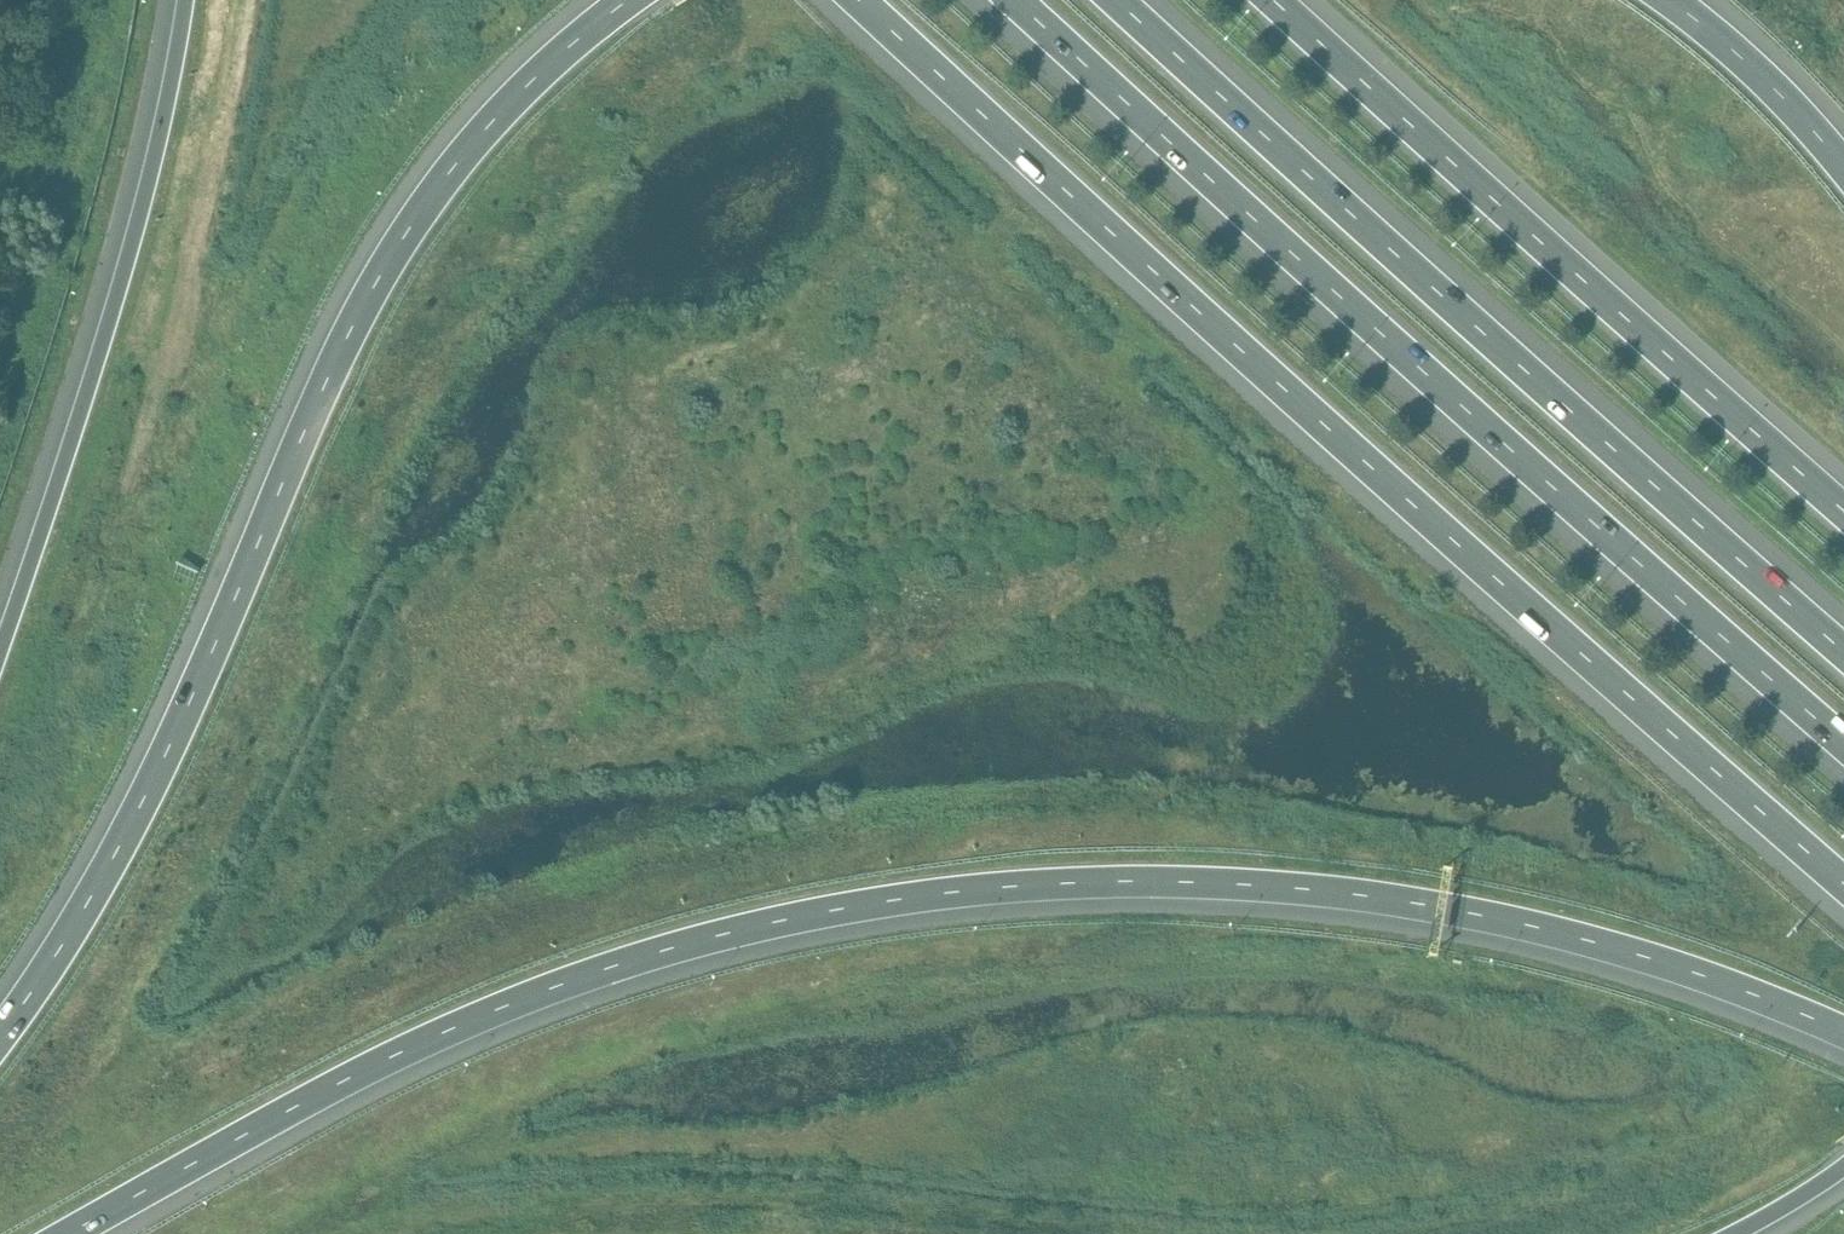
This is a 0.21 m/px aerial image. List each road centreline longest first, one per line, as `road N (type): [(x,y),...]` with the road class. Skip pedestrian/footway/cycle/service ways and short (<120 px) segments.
road 1 (motorway): [(69,1233),(391,1055),(536,994),(677,945),(910,897),(1160,882),(1377,896),(1601,943),(1843,1032)]
road 2 (motorway): [(864,0),(1638,708),(1843,884)]
road 3 (motorway): [(629,0),(548,64),(483,132),(366,301),(168,753),(105,875),(0,1037)]
road 4 (motorway): [(1019,0),(1843,740)]
road 5 (motorway): [(1843,652),(1118,0)]
road 6 (motorway): [(1843,510),(1276,0)]
road 7 (motorway): [(184,0),(121,282),(0,650)]
road 8 (motorway): [(1843,165),(1761,76),(1668,0)]
road 9 (motorway): [(1734,1233),(1843,1167)]

